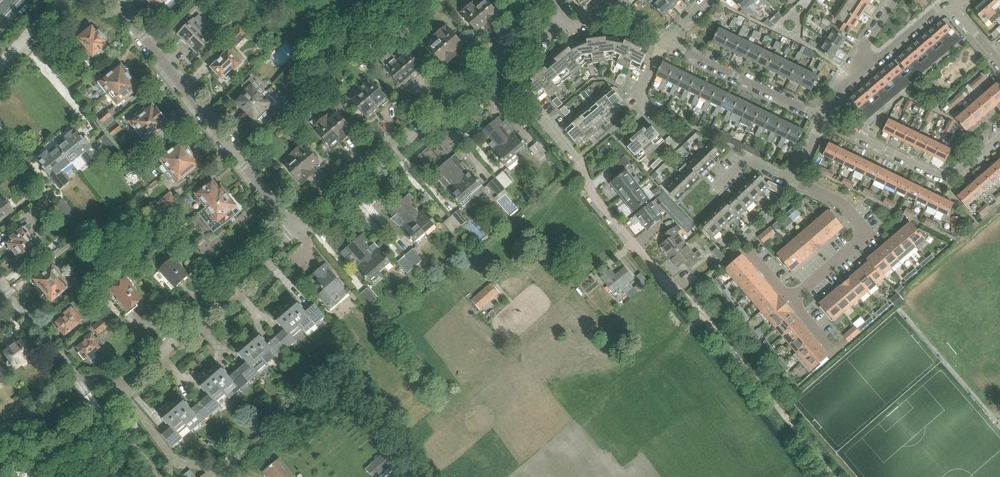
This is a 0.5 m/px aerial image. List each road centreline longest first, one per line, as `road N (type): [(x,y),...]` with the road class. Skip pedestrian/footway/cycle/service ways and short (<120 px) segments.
road 1 (residential): [(298,230),(111,0)]
road 2 (residential): [(77,377),(134,378),(298,230)]
road 3 (residential): [(298,230),(498,68)]
road 4 (residential): [(822,119),(946,176),(999,137)]
road 5 (residential): [(793,182),(839,202),(867,234),(794,297)]
road 6 (residential): [(822,119),(667,40)]
road 7 (residential): [(581,164),(498,68)]
road 8 (residential): [(559,17),(579,28),(610,9),(626,9),(667,40)]

